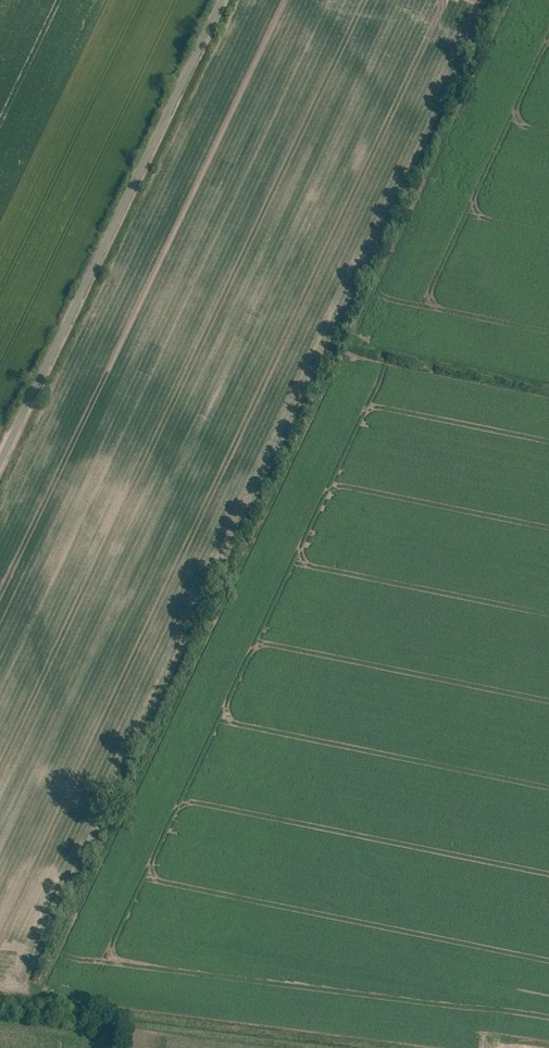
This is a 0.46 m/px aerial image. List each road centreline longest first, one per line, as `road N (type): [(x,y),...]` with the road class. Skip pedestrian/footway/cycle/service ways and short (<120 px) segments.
road 1 (unclassified): [(228,0),(0,473)]

